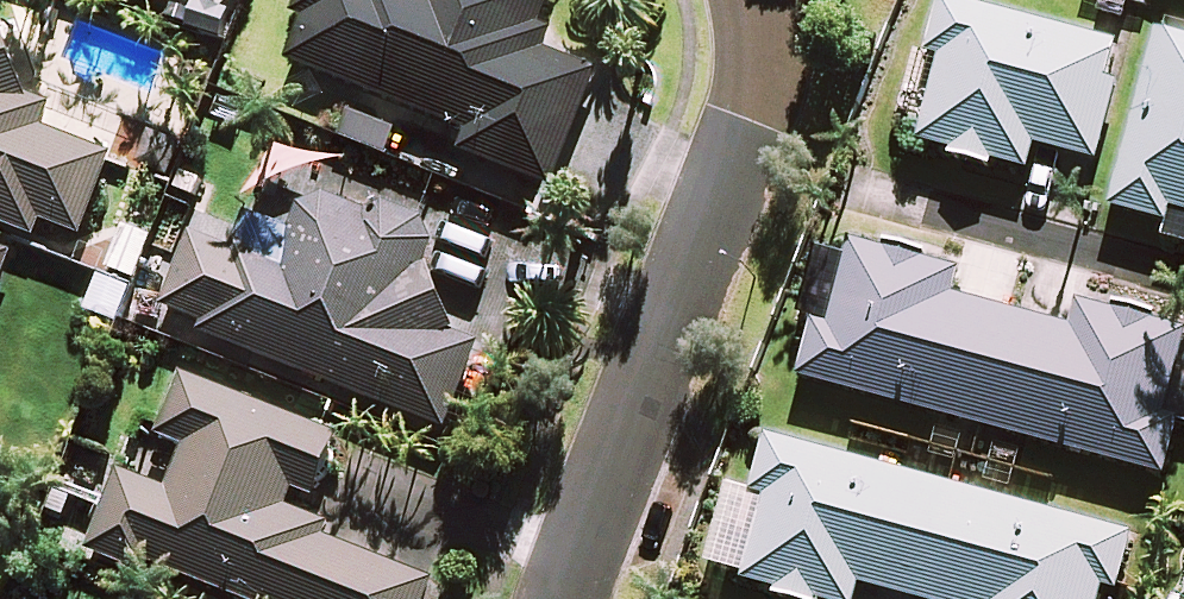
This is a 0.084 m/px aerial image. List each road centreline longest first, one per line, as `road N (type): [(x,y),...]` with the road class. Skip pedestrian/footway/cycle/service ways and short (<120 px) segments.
road 1 (residential): [(570,598),(759,128),(771,47),(763,0)]
road 2 (residential): [(902,203),(1183,268)]

